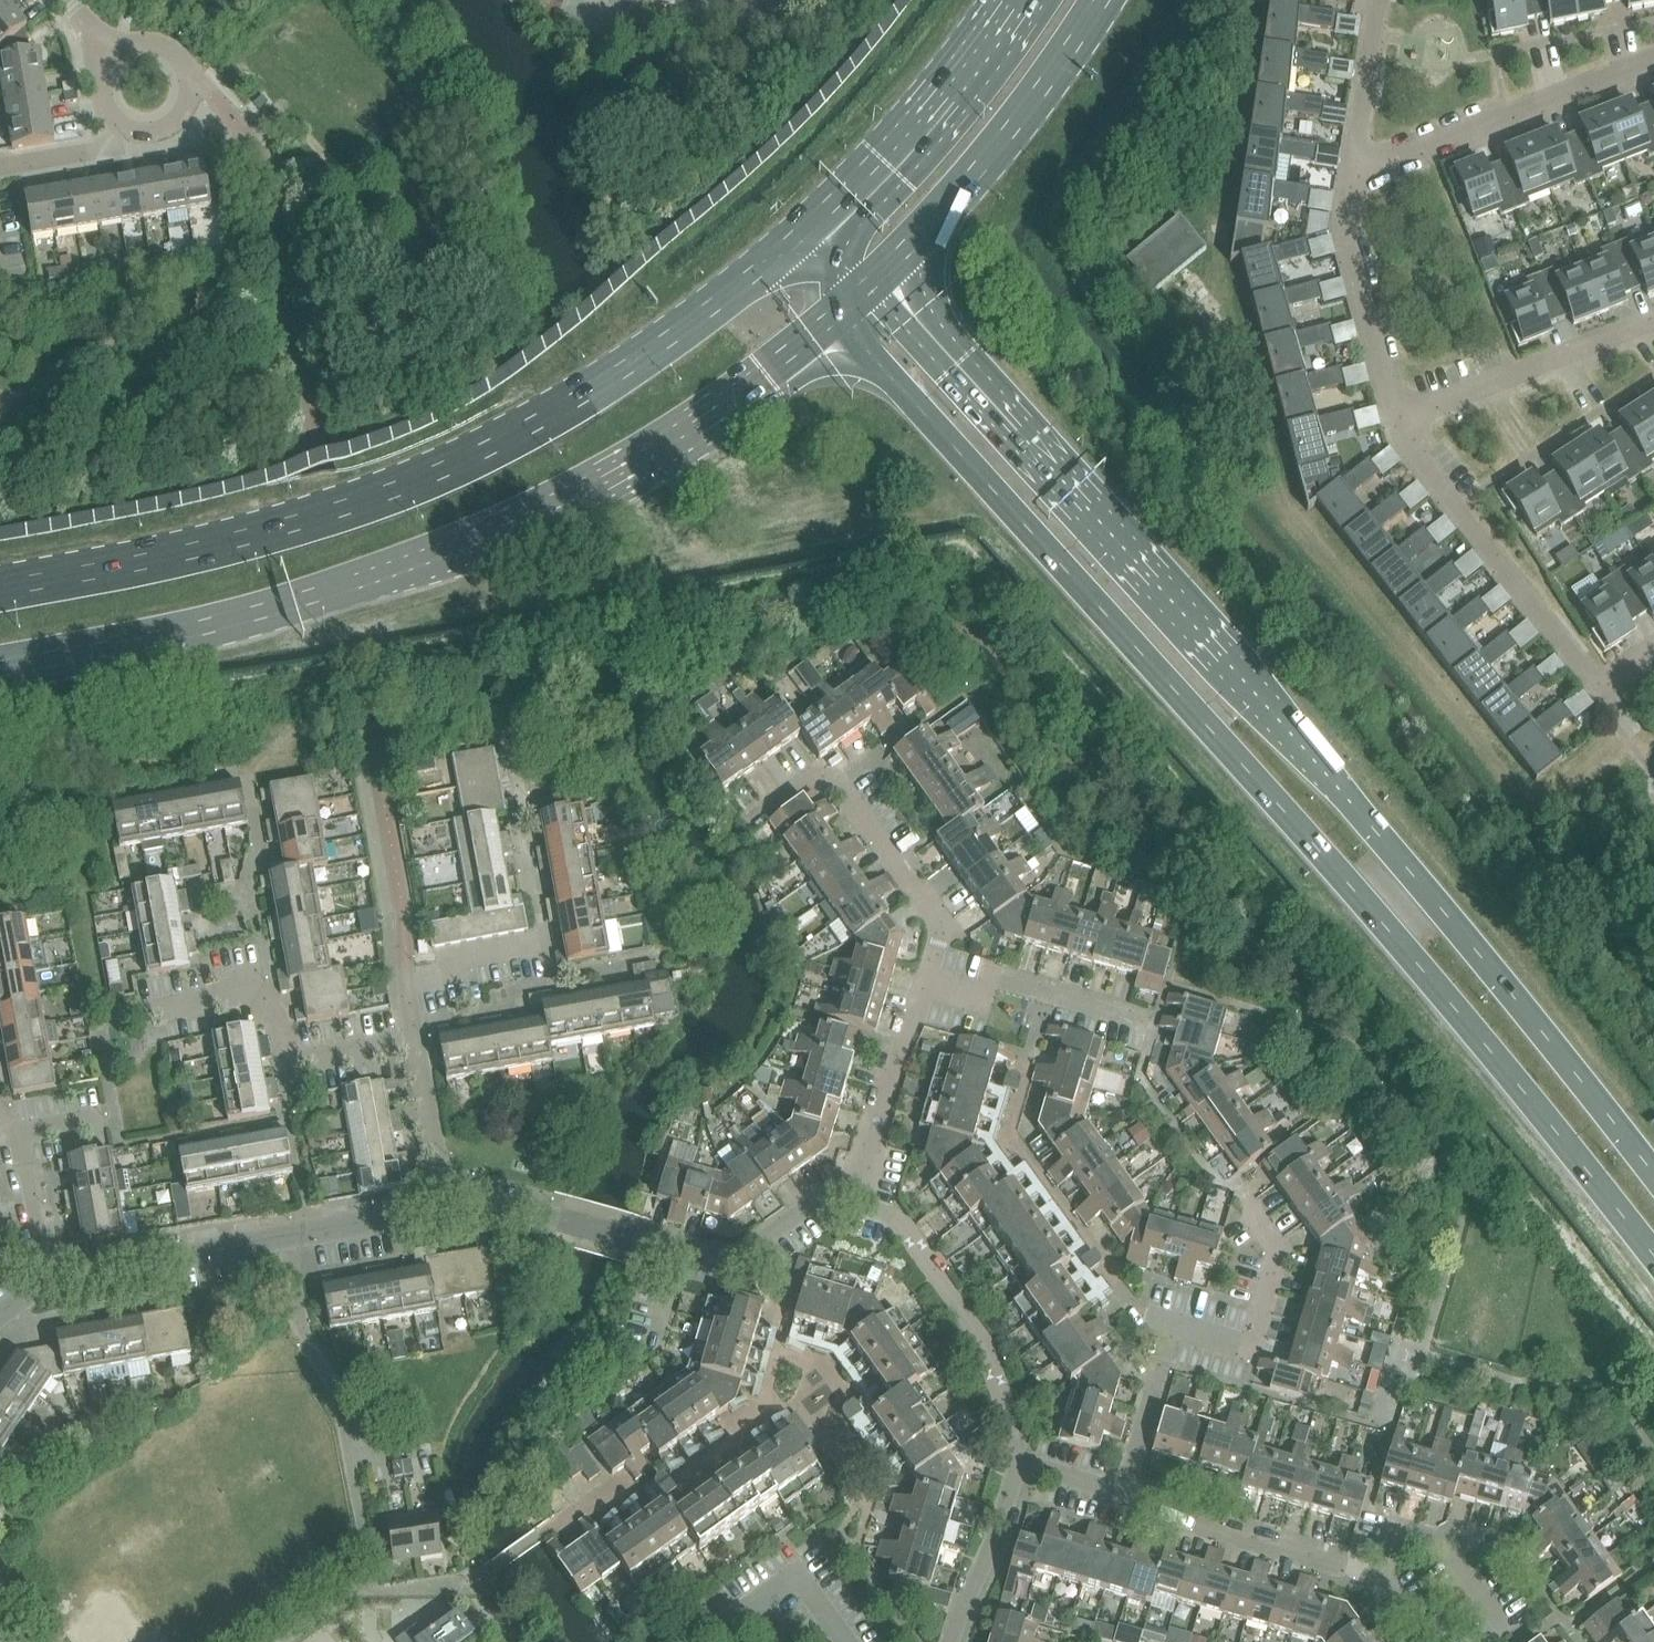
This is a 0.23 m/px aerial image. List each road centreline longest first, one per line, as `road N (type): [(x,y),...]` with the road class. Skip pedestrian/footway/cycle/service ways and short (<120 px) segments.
road 1 (trunk): [(841,316),(1324,858),(1653,1260)]
road 2 (trunk): [(1653,1176),(1367,823),(892,268)]
road 3 (trunk): [(0,660),(313,597),(483,541),(645,455),(841,316)]
road 4 (trunk): [(813,223),(610,377),(477,453),(286,527),(0,589)]
road 5 (residential): [(45,1283),(449,1207)]
road 6 (residential): [(1399,428),(1599,688),(1653,652)]
road 7 (residential): [(1125,1492),(1176,1326),(1249,1342),(1279,1255),(1253,1213)]
road 8 (primary): [(892,268),(1028,106),(1100,0)]
road 9 (residential): [(925,980),(940,922),(843,790),(813,778),(753,823)]
road 10 (residential): [(1653,57),(1353,170)]
road 11 (residential): [(1018,1465),(983,1342),(901,1225),(861,1199)]
road 12 (residential): [(418,1039),(298,1061),(257,991),(148,1010)]
road 13 (primary): [(1012,0),(955,79),(813,223)]
road 14 (residential): [(1653,327),(1399,428)]
road 15 (residential): [(1378,1580),(1166,1516),(1125,1492)]
road 16 (residential): [(1353,170),(1346,230),(1399,428)]
road 17 (residential): [(105,52),(129,43),(163,59),(172,96),(158,118),(120,127),(97,113),(88,88),(95,61)]
road 18 (residential): [(925,980),(974,995),(996,977),(1148,1023)]
road 19 (residential): [(449,1207),(675,1257)]
road 20 (residential): [(861,1199),(925,980)]
road 21 (residential): [(675,1257),(722,1256),(805,1210),(861,1199)]
road 22 (residential): [(952,1641),(1018,1465)]
road 23 (residential): [(1385,0),(1353,170)]
road 24 (residential): [(449,1207),(418,1039)]
road 25 (residential): [(45,1283),(25,1164),(13,1139)]
road 26 (residential): [(848,1641),(800,1581),(750,1617)]

